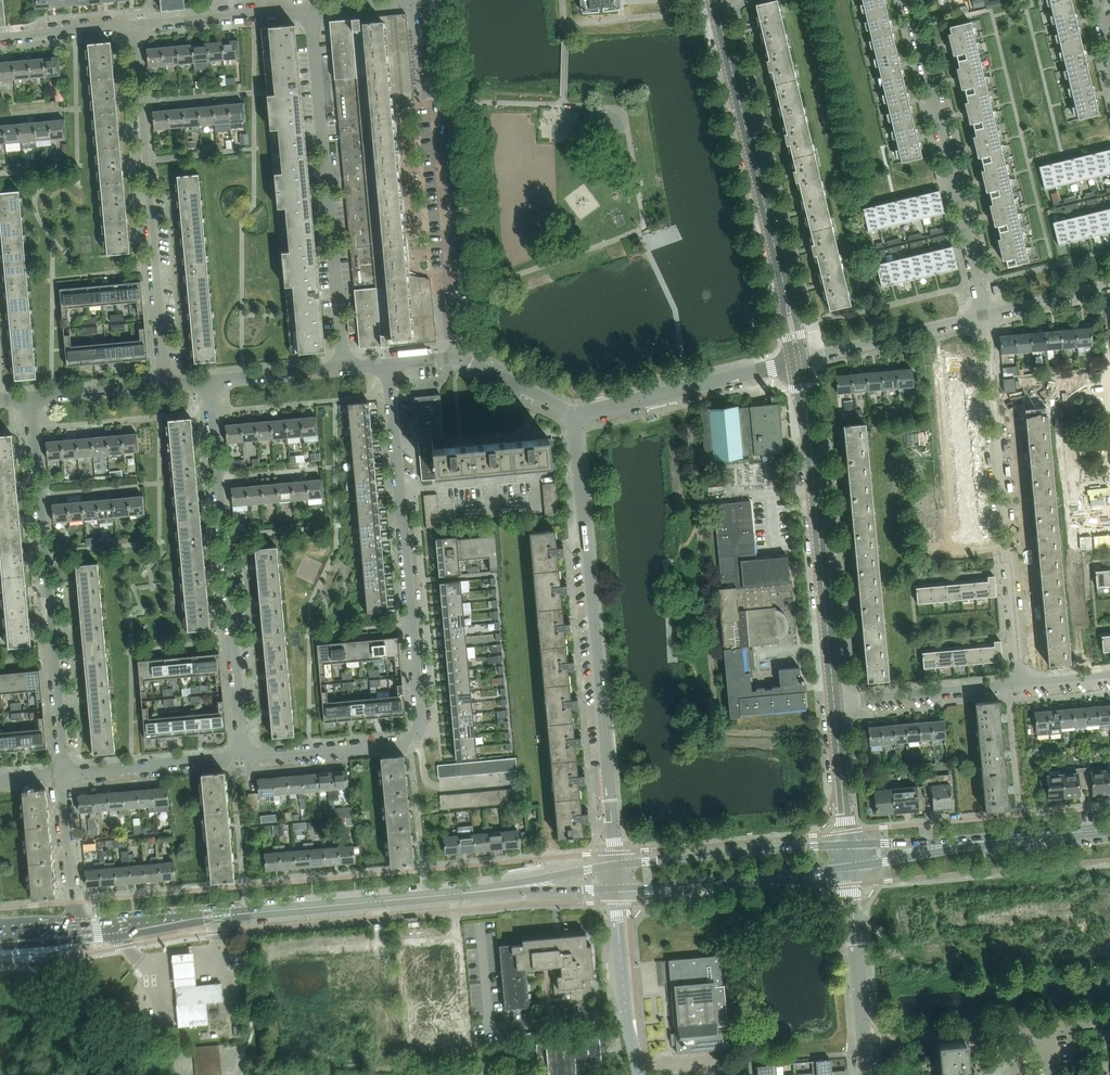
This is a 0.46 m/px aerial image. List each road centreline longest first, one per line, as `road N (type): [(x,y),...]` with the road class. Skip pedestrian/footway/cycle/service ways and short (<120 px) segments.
road 1 (residential): [(244,757),(399,745),(419,732),(390,366)]
road 2 (residential): [(615,866),(574,419)]
road 3 (secondary): [(78,931),(519,887)]
road 4 (residential): [(30,399),(62,775)]
road 5 (residential): [(244,757),(208,383)]
road 6 (tertiary): [(802,363),(716,4)]
road 7 (residential): [(1019,685),(985,318)]
road 8 (residential): [(344,370),(311,8)]
road 9 (residential): [(167,386),(130,26)]
road 10 (residential): [(457,359),(422,0)]
road 11 (tertiary): [(834,702),(802,363)]
road 12 (residential): [(985,318),(910,0)]
road 13 (residential): [(574,419),(802,363)]
road 14 (secondary): [(616,889),(849,867)]
road 15 (secondary): [(847,844),(615,866)]
road 16 (residential): [(868,1074),(849,867)]
road 17 (residential): [(802,363),(985,318)]
road 18 (tertiary): [(639,1074),(616,889)]
road 19 (residential): [(1019,685),(834,702)]
road 20 (residential): [(62,775),(244,757)]
road 21 (residential): [(130,26),(311,8)]
road 22 (secondary): [(951,845),(1109,829)]
road 23 (residential): [(62,775),(78,931)]
road 24 (tertiary): [(847,844),(834,702)]
road 25 (residential): [(30,399),(167,386)]
road 26 (residential): [(208,383),(344,370)]
road 27 (residential): [(574,419),(457,359)]
road 28 (residential): [(0,36),(130,26)]
road 29 (residential): [(985,318),(1109,289)]

